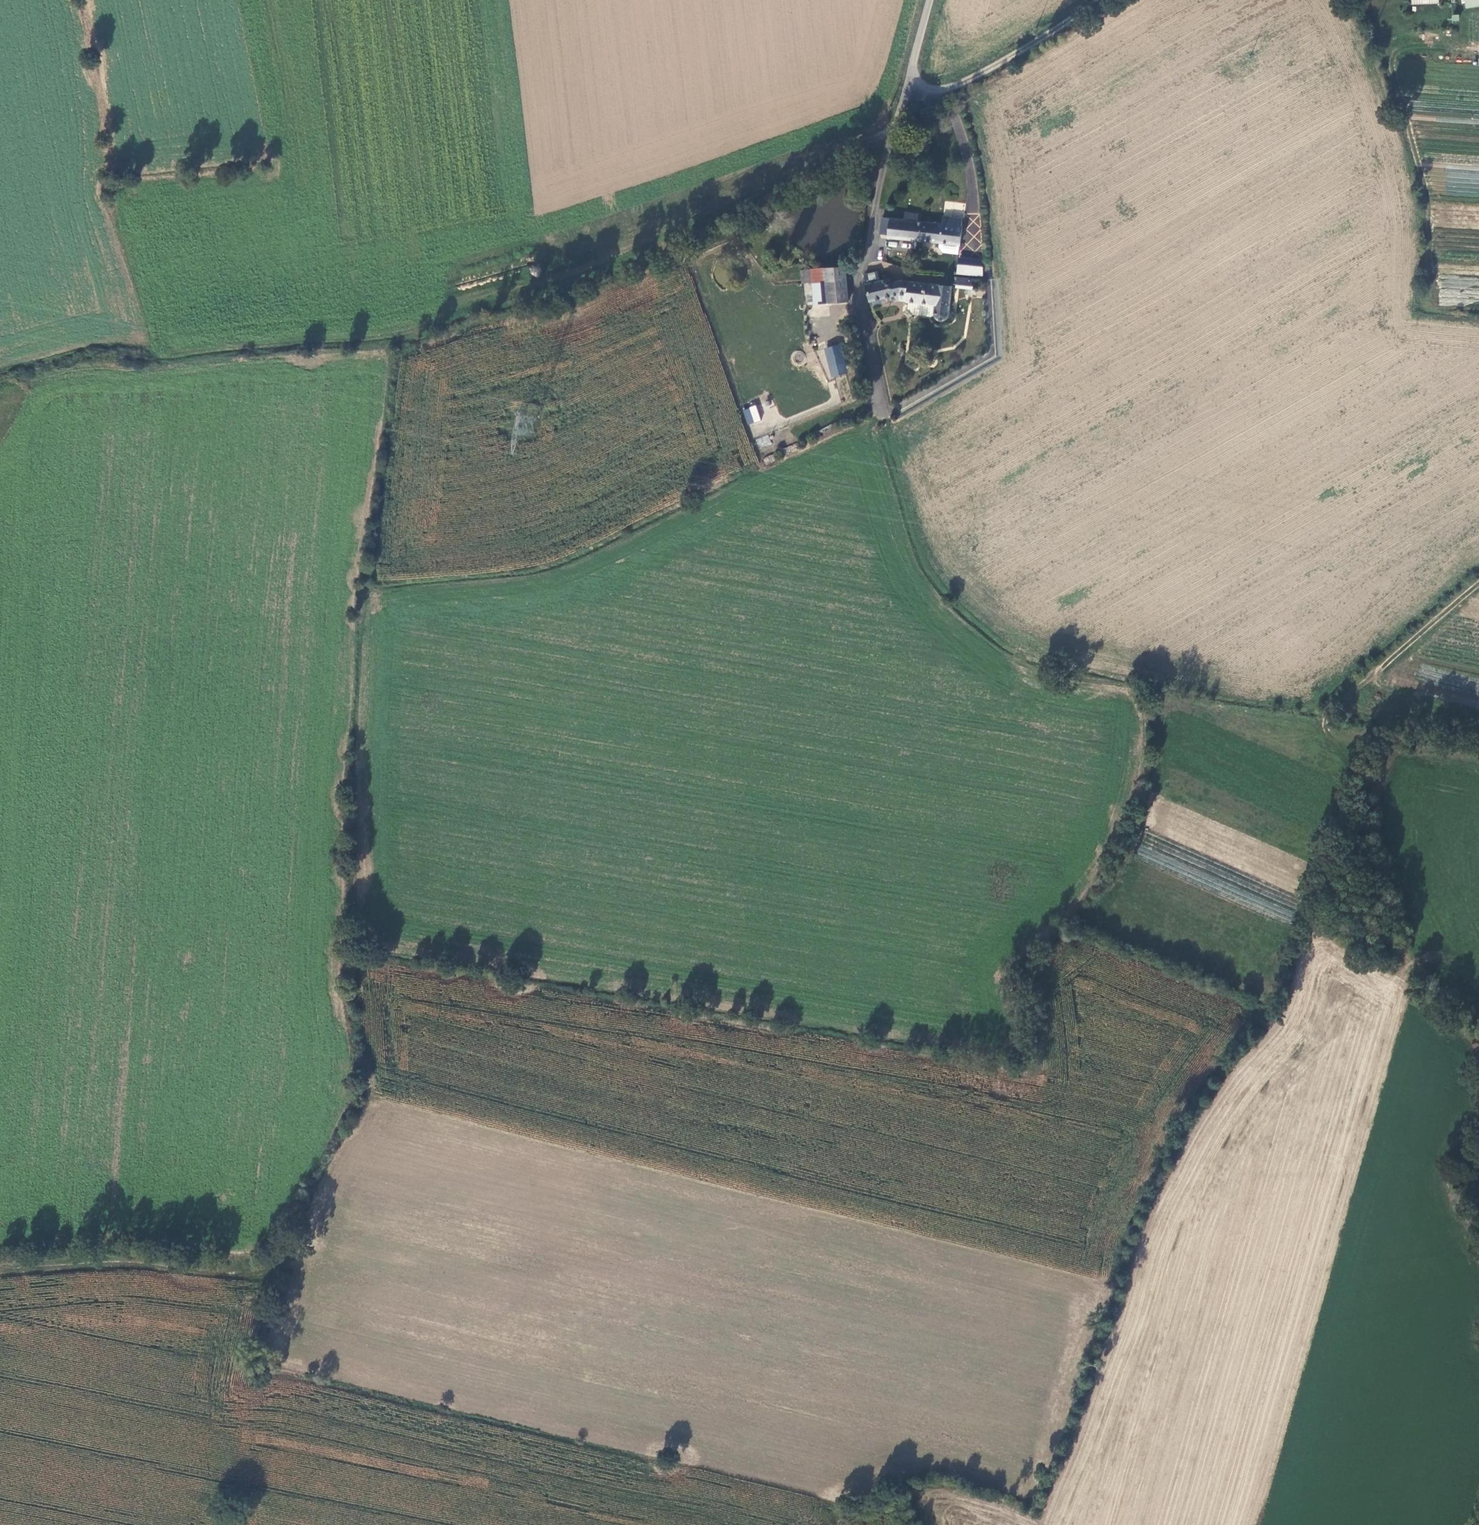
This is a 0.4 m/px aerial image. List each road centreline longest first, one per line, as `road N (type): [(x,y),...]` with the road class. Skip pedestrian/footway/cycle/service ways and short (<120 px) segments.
road 1 (unclassified): [(929,0),(857,282),(878,383)]
road 2 (track): [(906,95),(960,86),(1107,0)]
road 3 (track): [(1478,585),(1347,698)]

